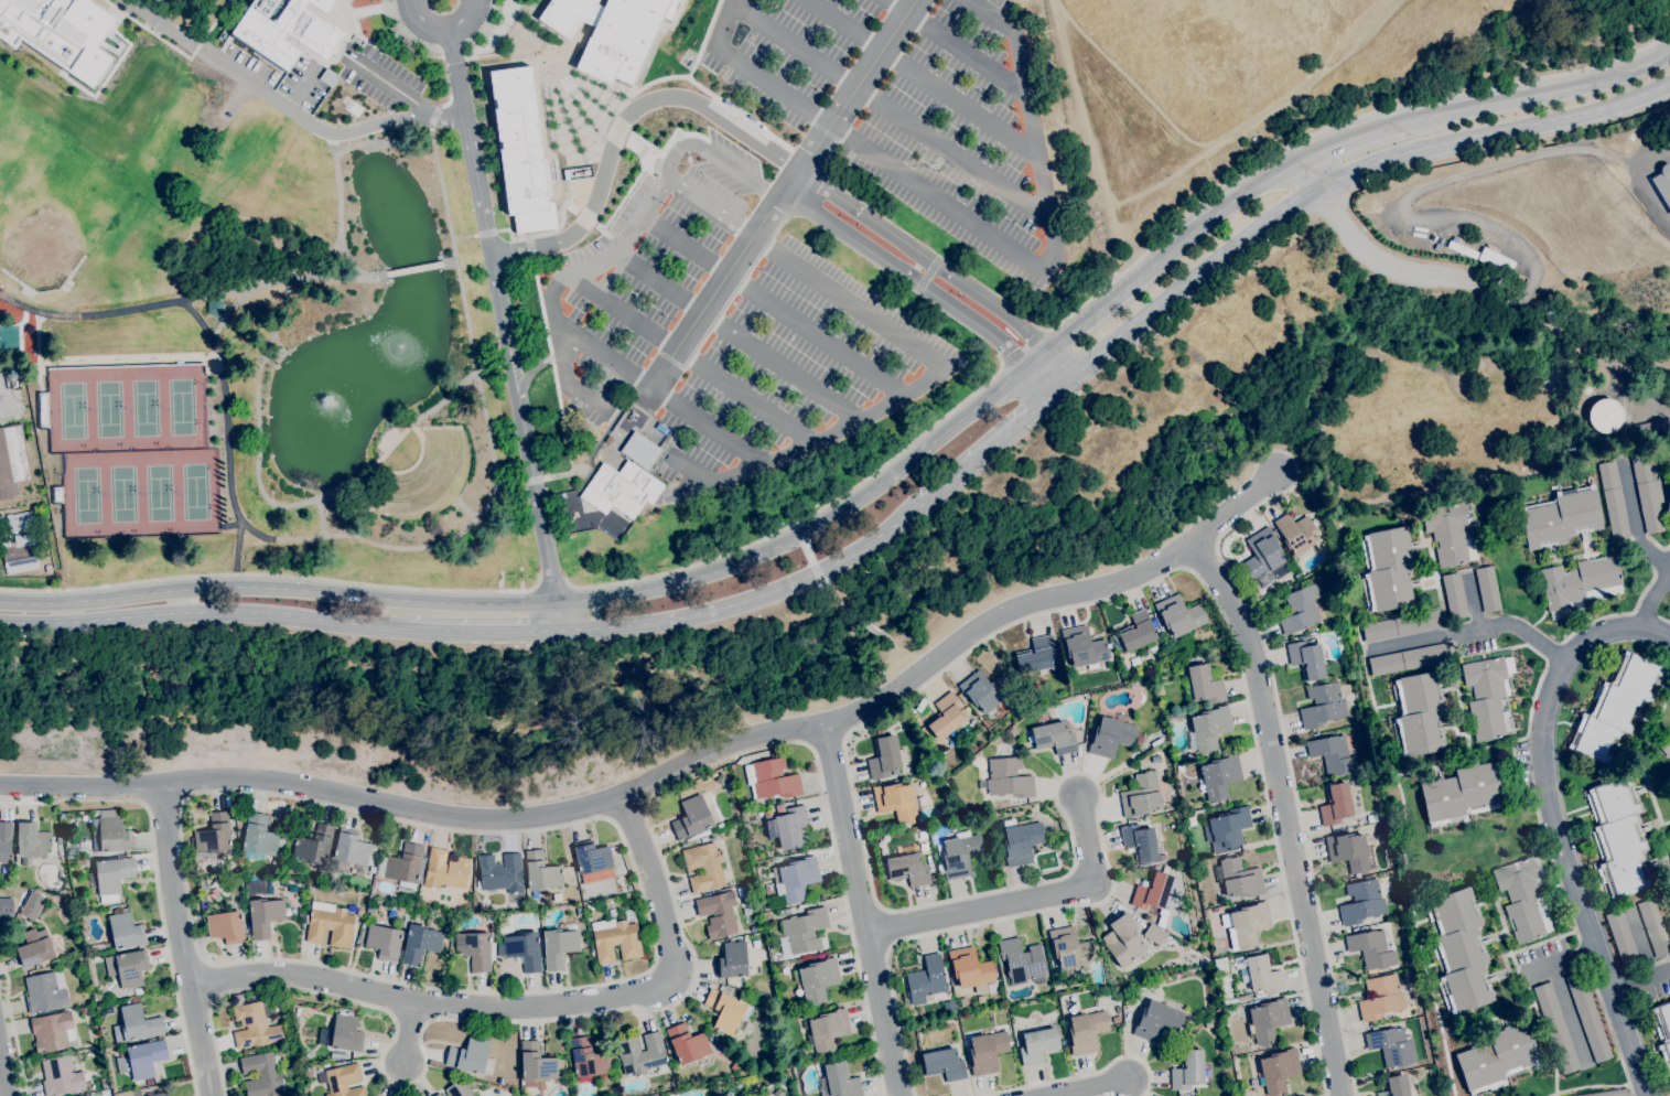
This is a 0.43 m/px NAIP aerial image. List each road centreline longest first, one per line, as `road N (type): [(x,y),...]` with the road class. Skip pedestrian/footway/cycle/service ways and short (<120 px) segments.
road 1 (residential): [(0,783),(160,784),(224,775),(456,817),(551,817),(615,799),(730,741),(825,726),(858,711),(1017,605),(1141,574),(1190,546),(1275,476)]
road 2 (secondary): [(1302,160),(1240,192),(873,487),(798,535),(715,571),(556,602)]
road 3 (residential): [(191,987),(257,974),(302,977),(409,1003),(480,1009),(589,1006),(646,991),(671,963),(668,936),(639,837),(615,799)]
road 4 (residential): [(1342,1095),(1259,674),(1219,576),(1190,546)]
road 5 (secondary): [(556,602),(207,588),(0,602)]
road 6 (residential): [(1649,1095),(1545,783),(1543,723),(1565,660)]
road 7 (residential): [(1321,185),(1346,233),(1377,261),(1483,284),(1669,379)]
road 8 (secondary): [(0,622),(234,612),(409,630)]
road 9 (secondary): [(558,630),(701,614),(817,571),(918,506)]
road 10 (residential): [(825,726),(900,1095)]
road 11 (secondary): [(1321,185),(1405,151),(1592,110),(1669,81)]
road 12 (secondary): [(1068,379),(1165,296),(1321,185)]
road 13 (residential): [(868,930),(1085,885),(1091,866),(1075,792)]
road 14 (residential): [(160,784),(213,1095)]
road 15 (secondary): [(1669,53),(1599,82),(1405,121)]
road 16 (residential): [(1565,660),(1501,625),(1369,651)]
road 17 (secondary): [(918,506),(1068,379)]
road 18 (secondary): [(409,630),(558,630)]
road 19 (residential): [(1565,660),(1598,633),(1644,624),(1669,573)]

